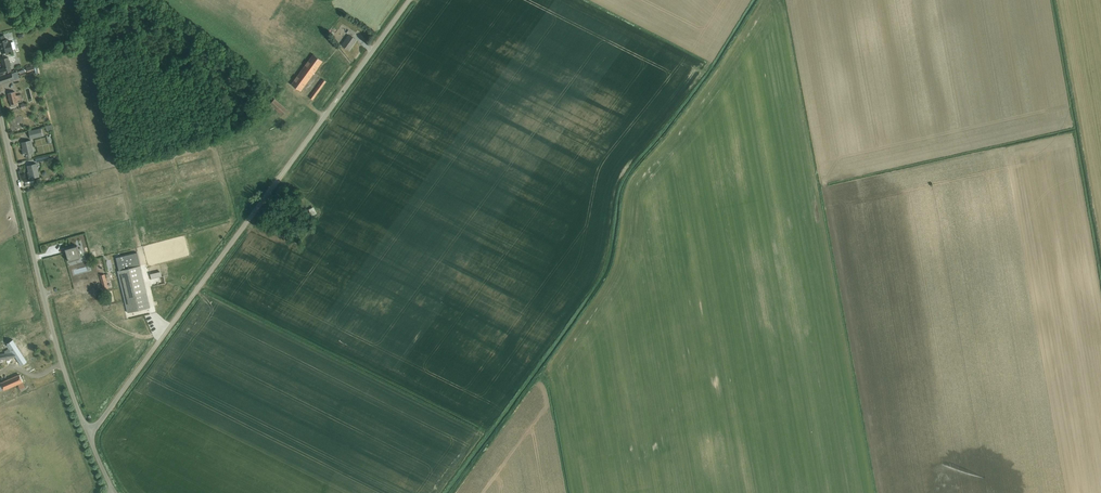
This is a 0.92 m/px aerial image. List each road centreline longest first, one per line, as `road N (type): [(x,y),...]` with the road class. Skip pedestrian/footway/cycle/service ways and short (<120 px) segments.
road 1 (unclassified): [(88,431),(410,0)]
road 2 (unclassified): [(88,431),(60,358),(0,114)]

